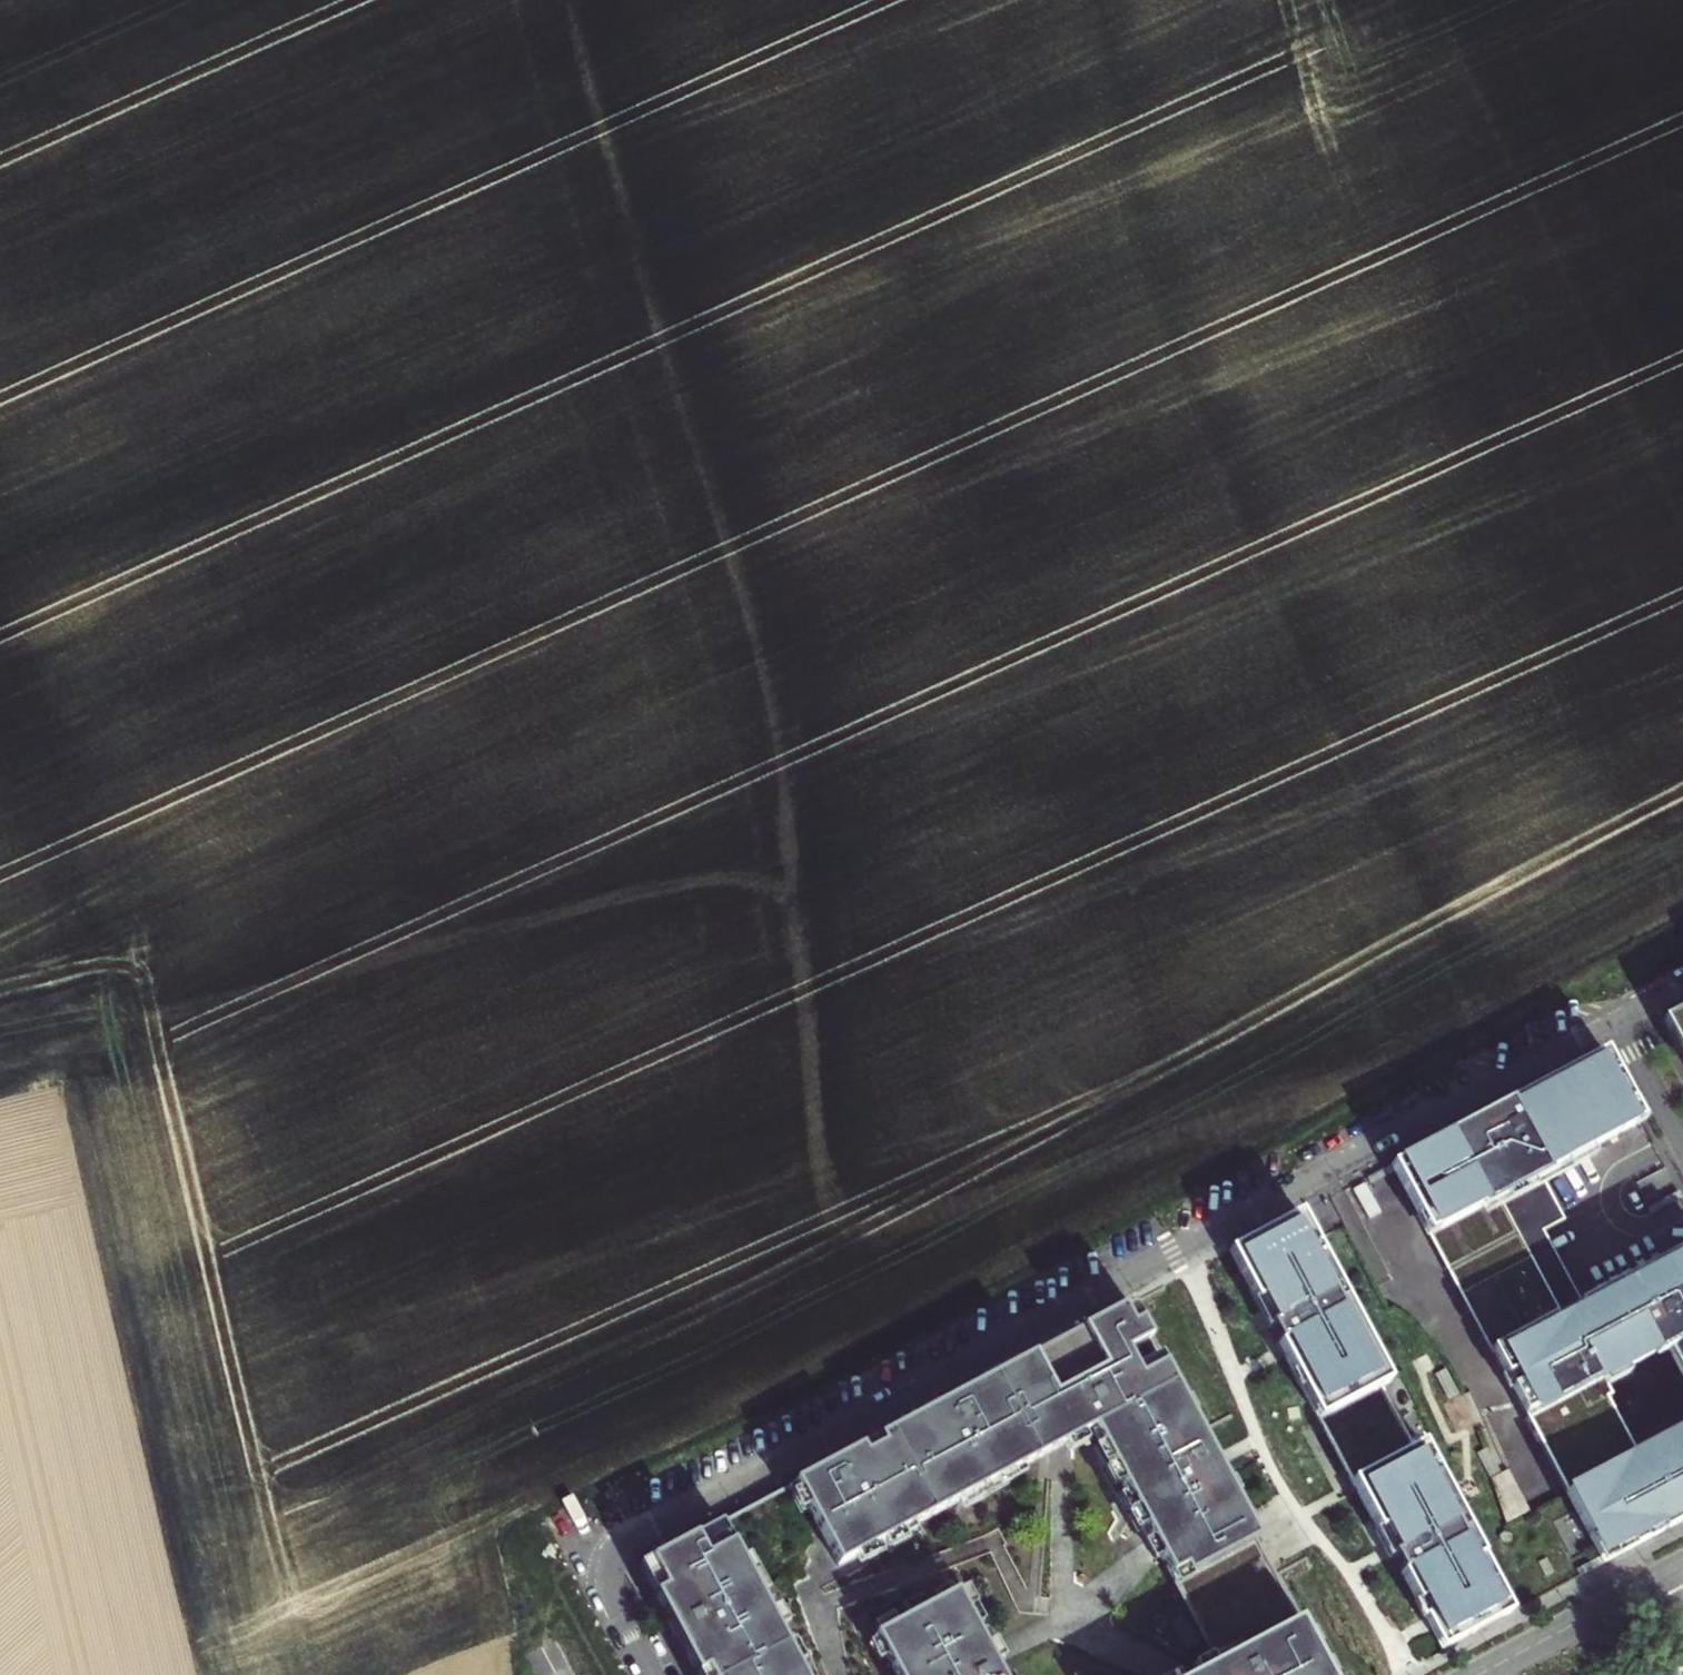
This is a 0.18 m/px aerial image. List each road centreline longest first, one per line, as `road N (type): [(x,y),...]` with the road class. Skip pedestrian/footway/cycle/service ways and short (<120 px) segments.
road 1 (residential): [(655,1674),(613,1587),(614,1559),(632,1538),(1616,1022)]
road 2 (residential): [(1682,1566),(1481,1674)]
road 3 (residential): [(1616,1022),(1682,1147)]

